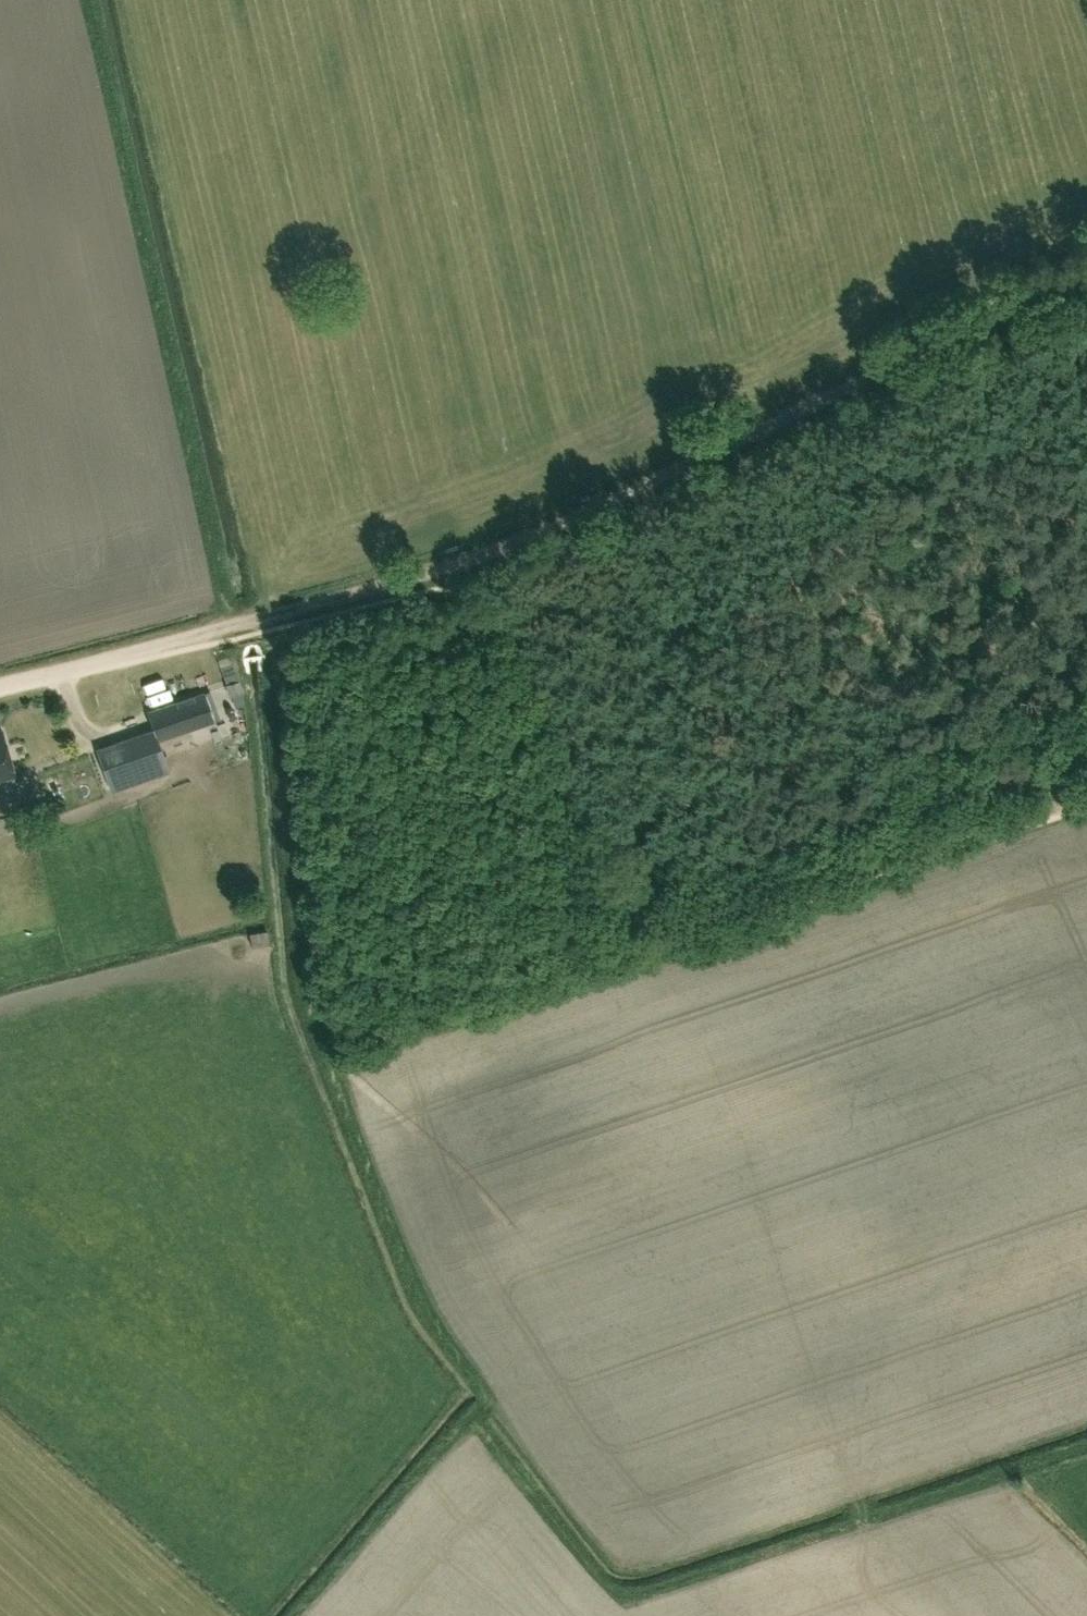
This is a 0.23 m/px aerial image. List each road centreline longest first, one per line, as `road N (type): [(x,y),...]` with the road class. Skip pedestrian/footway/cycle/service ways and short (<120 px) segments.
road 1 (track): [(0,685),(453,567),(1086,272)]

